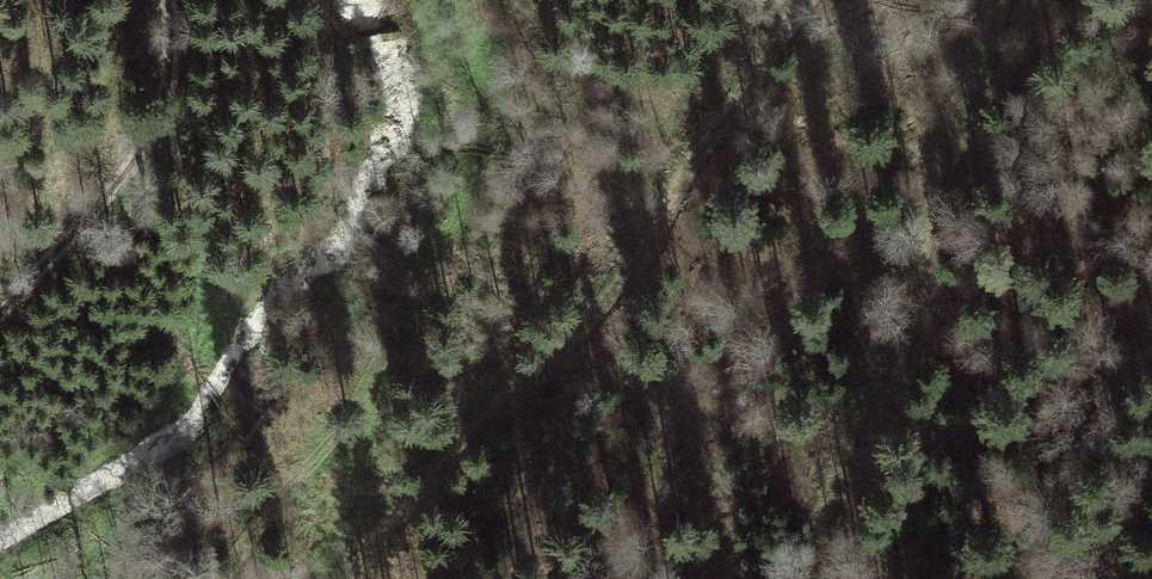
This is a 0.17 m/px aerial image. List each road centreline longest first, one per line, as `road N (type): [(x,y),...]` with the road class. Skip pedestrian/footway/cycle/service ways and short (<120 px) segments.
road 1 (track): [(349,578),(418,492),(651,246),(700,149),(801,0)]
road 2 (track): [(1011,0),(912,309),(832,523),(820,578)]
road 3 (track): [(0,315),(75,238),(169,105),(179,61),(174,0)]

